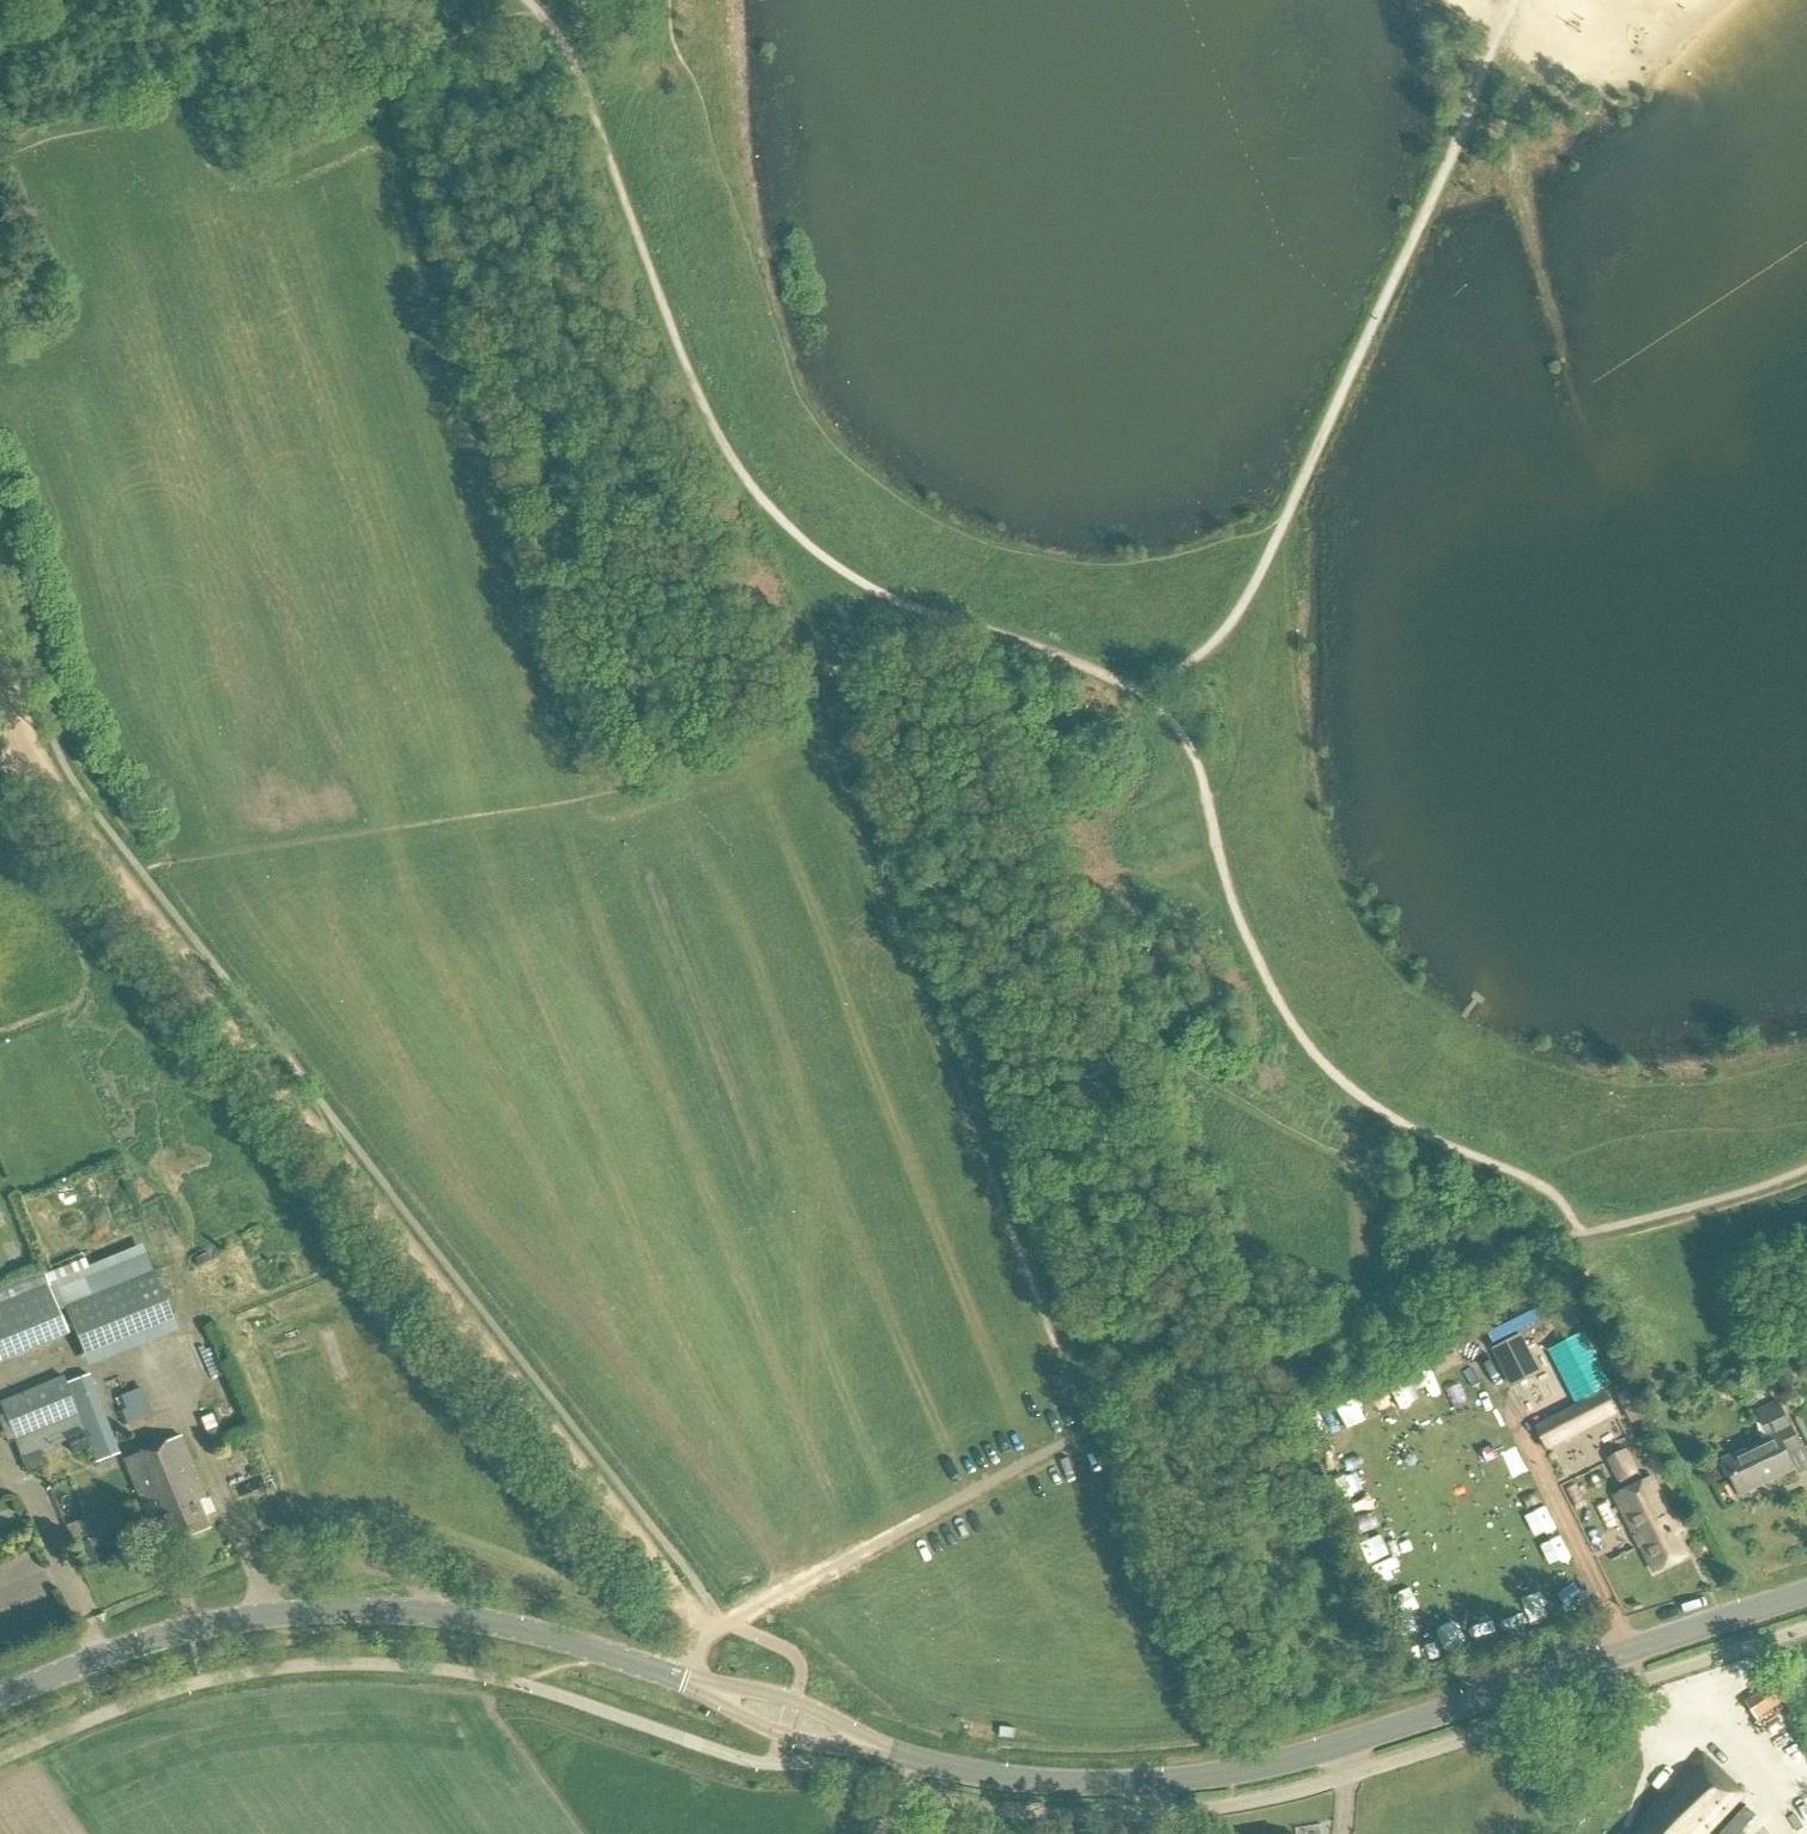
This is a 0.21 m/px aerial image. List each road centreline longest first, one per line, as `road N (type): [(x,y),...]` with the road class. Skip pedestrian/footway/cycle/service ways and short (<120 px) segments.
road 1 (track): [(0,668),(25,749),(48,787),(705,1635),(676,1677)]
road 2 (tertiary): [(870,1745),(1067,1787),(1268,1769),(1806,1593)]
road 3 (tertiary): [(0,1699),(188,1628),(305,1611),(492,1623),(716,1690)]
road 4 (tertiary): [(716,1690),(784,1736),(870,1745)]
road 5 (tertiary): [(870,1745),(796,1699),(716,1690)]

